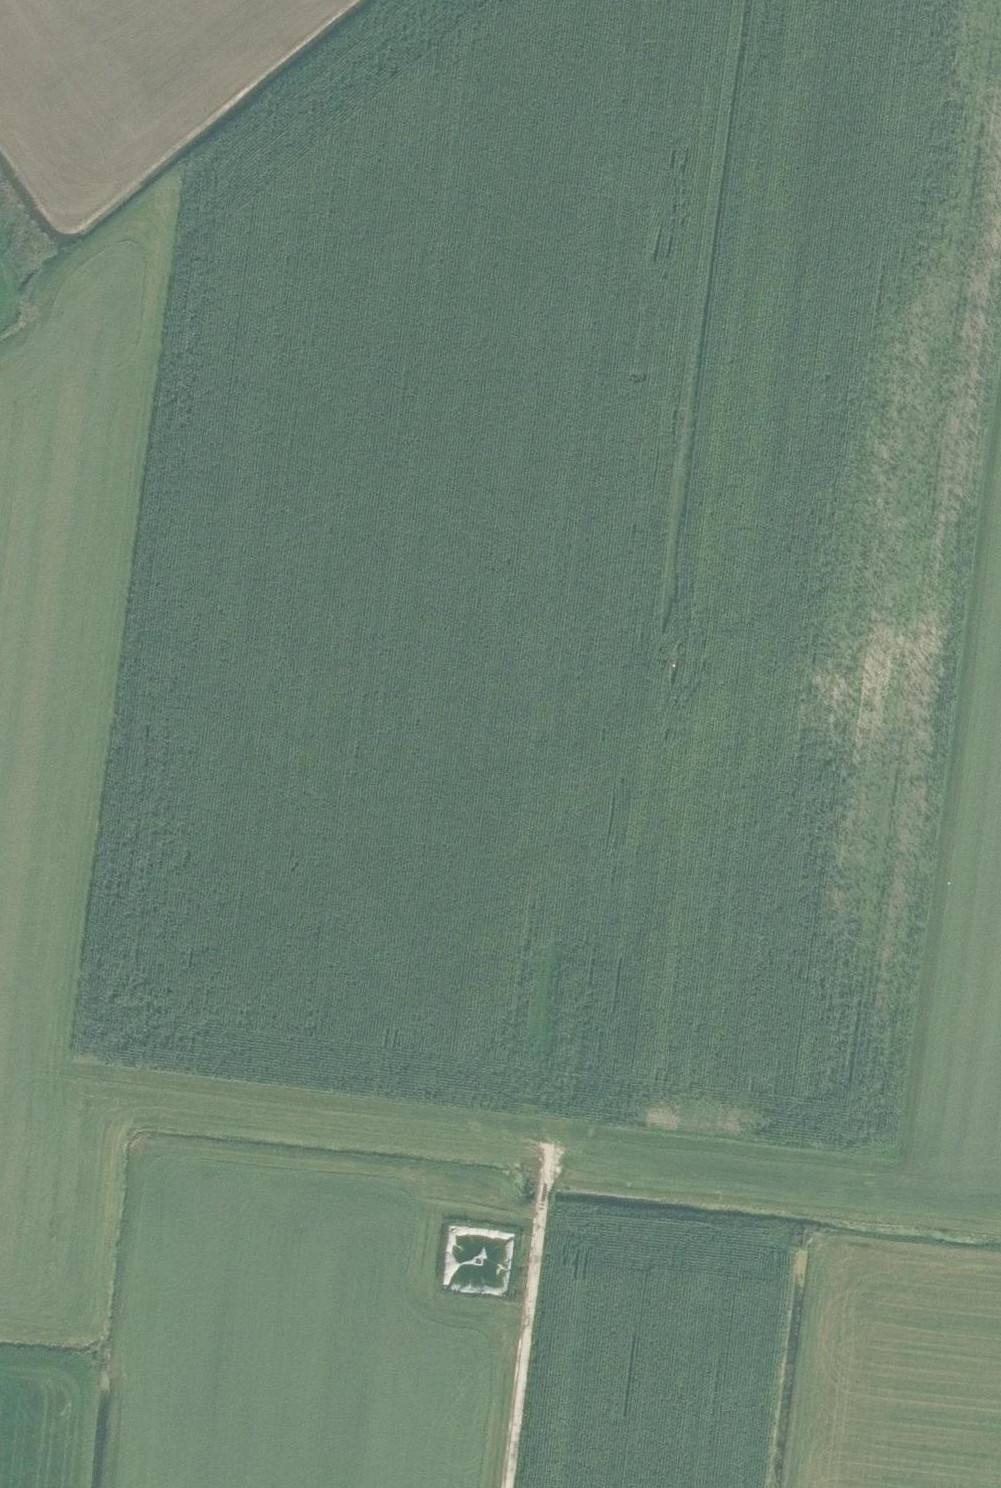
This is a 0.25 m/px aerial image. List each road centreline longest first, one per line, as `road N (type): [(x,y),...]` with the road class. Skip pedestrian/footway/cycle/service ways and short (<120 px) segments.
road 1 (track): [(509,1487),(542,1202),(561,1151),(589,1144),(717,1182),(815,1186),(1000,1213)]

